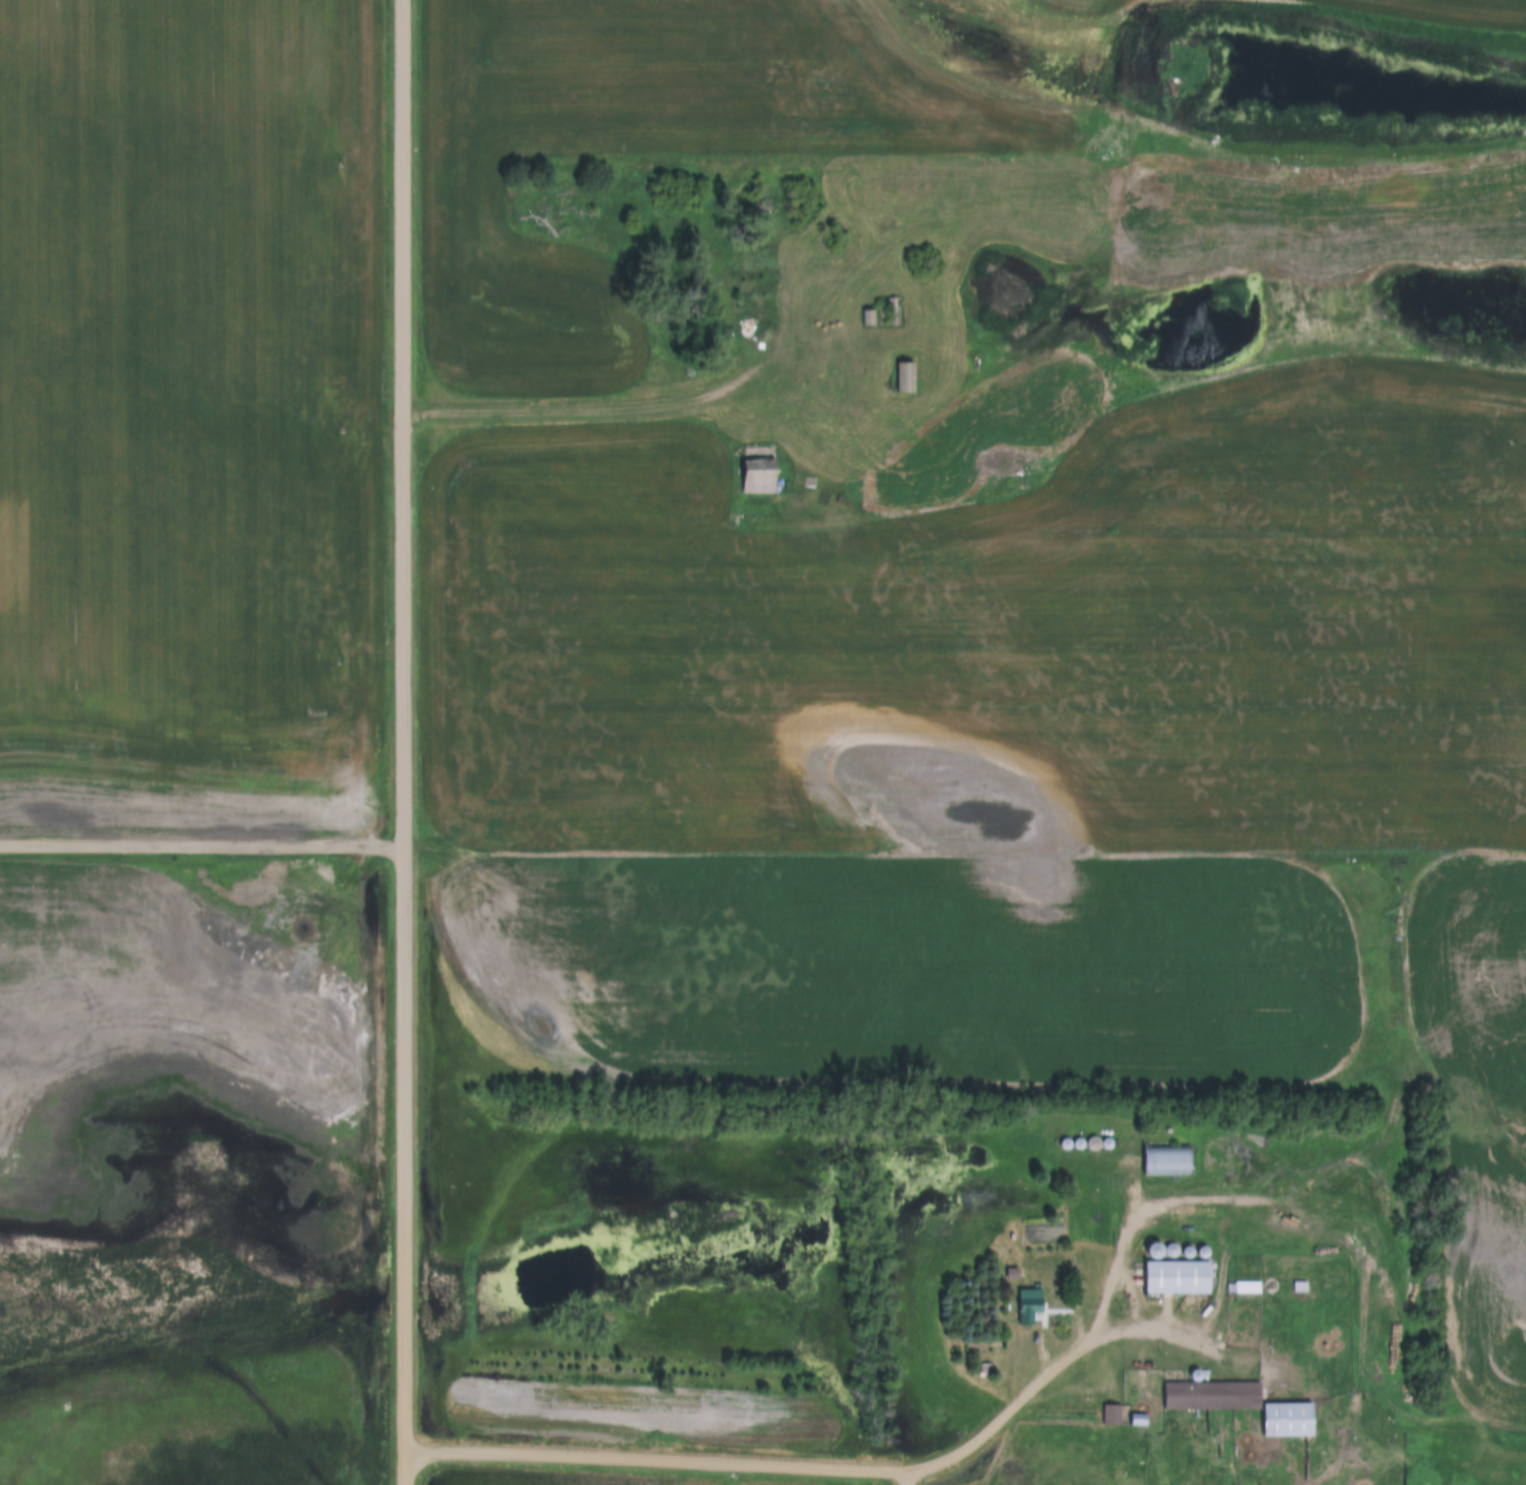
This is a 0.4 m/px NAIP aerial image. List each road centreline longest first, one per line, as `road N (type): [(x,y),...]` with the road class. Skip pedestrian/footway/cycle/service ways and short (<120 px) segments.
road 1 (residential): [(400,0),(402,1484)]
road 2 (track): [(400,418),(673,407),(736,385),(803,339)]
road 3 (track): [(0,845),(400,847)]
road 4 (track): [(1407,1410),(1360,1374),(1362,1259),(1349,1230),(1323,1211),(1266,1198)]

